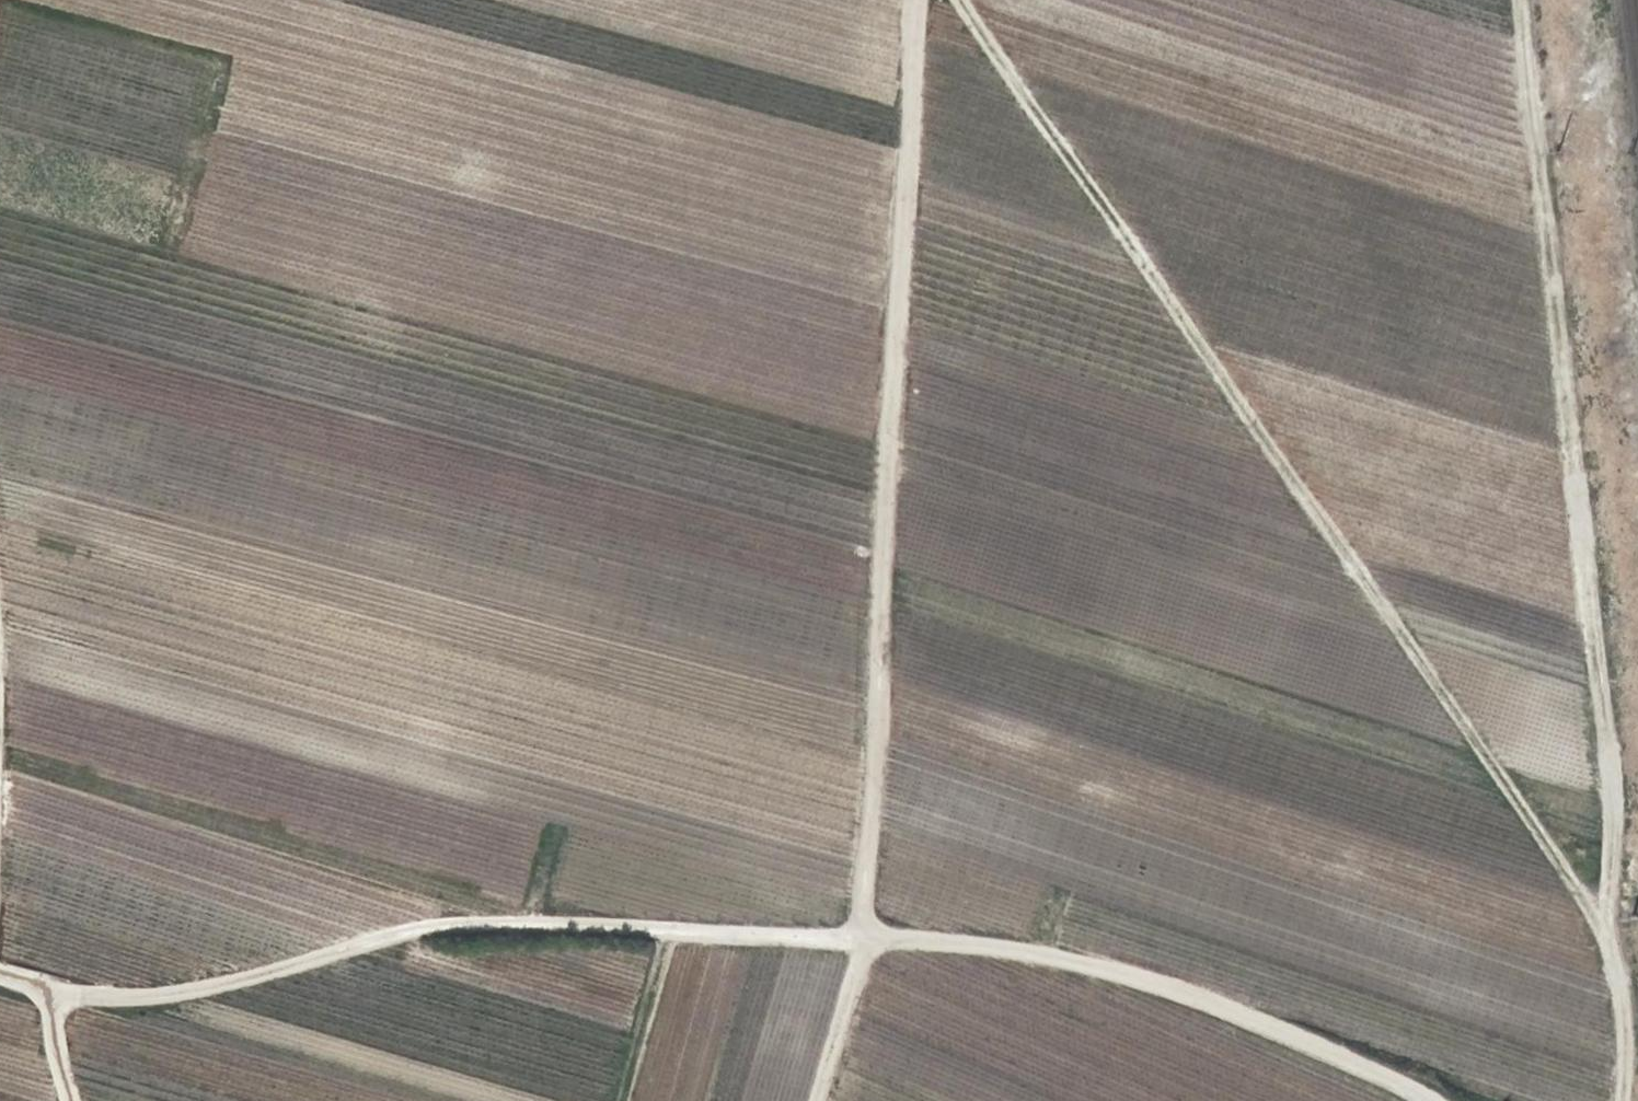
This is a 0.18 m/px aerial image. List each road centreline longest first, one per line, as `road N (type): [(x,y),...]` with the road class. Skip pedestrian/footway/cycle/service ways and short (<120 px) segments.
road 1 (track): [(1428,1100),(1351,1061),(1142,978),(969,943),(467,924),(386,934),(160,993),(42,988)]
road 2 (track): [(1618,1100),(1615,991),(1574,891),(955,0)]
road 3 (track): [(1606,956),(1601,755),(1514,0)]
road 4 (track): [(909,0),(856,935)]
road 5 (track): [(812,1100),(856,935)]

